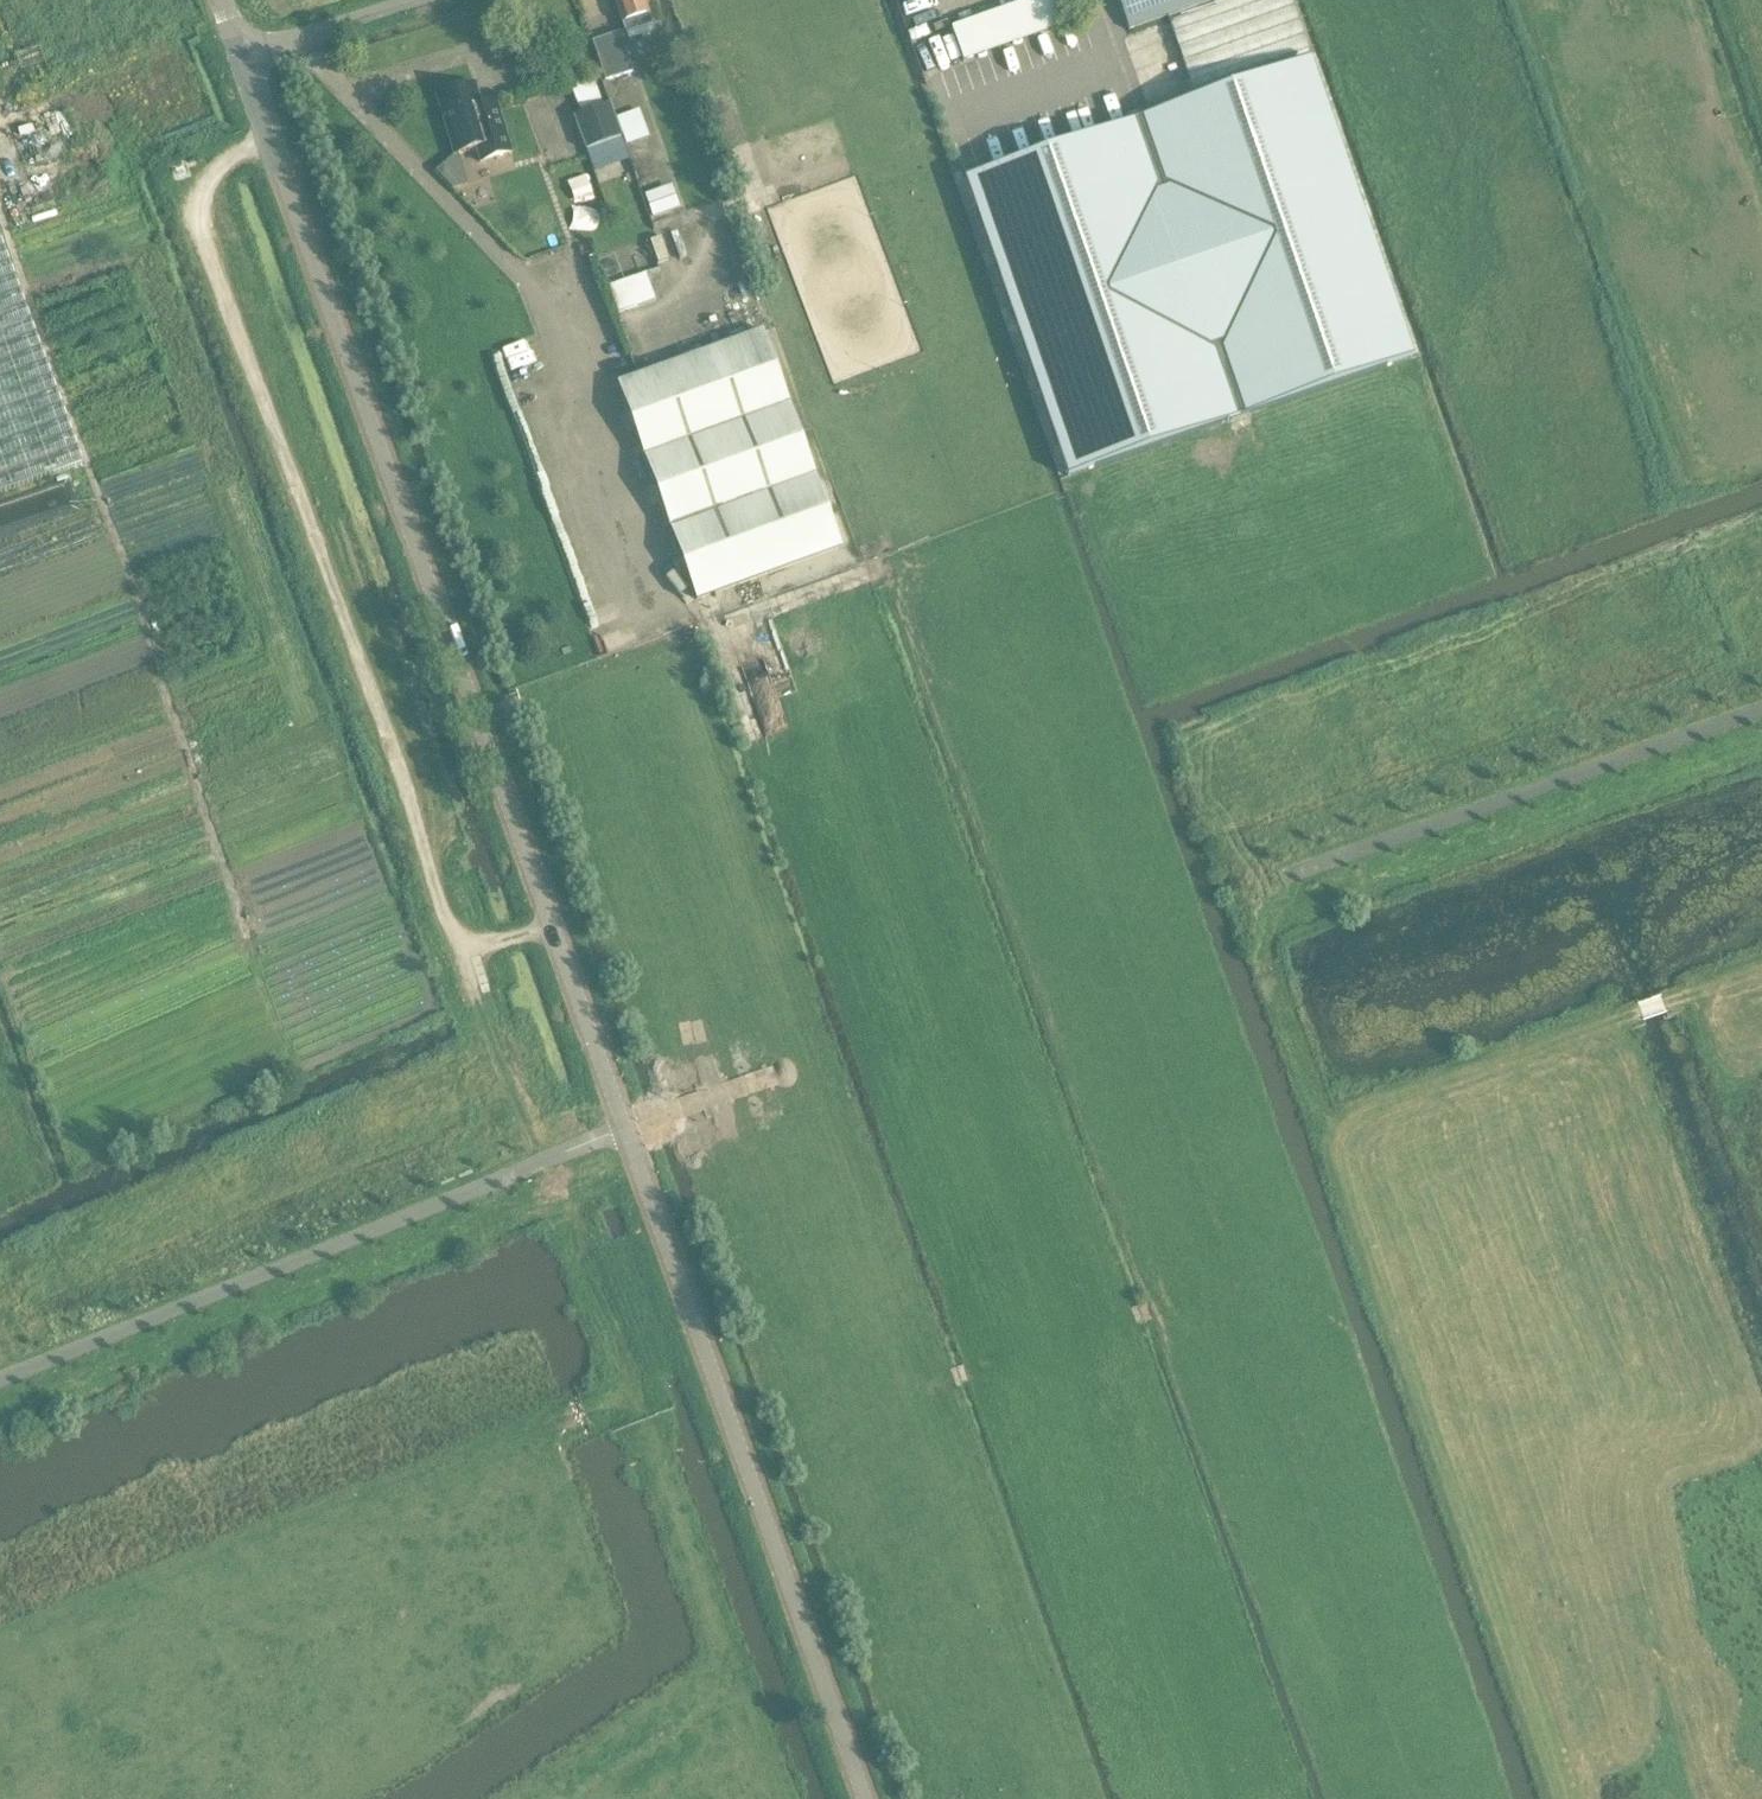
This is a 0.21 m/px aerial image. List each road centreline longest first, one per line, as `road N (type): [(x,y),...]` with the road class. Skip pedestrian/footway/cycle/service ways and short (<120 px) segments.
road 1 (unclassified): [(865,1798),(240,55)]
road 2 (track): [(269,141),(209,174),(196,206),(198,224),(459,955),(550,924)]
road 3 (unclassified): [(240,55),(417,0)]

